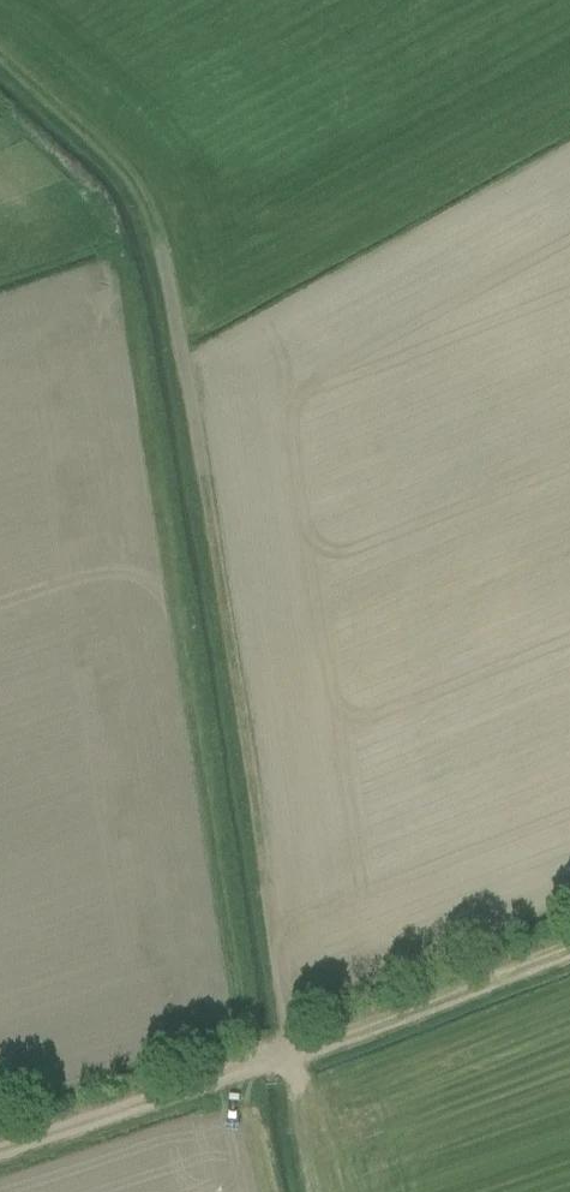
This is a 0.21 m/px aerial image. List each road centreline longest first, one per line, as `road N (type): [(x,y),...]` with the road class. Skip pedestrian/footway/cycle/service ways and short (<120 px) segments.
road 1 (track): [(0,1136),(279,1046)]

